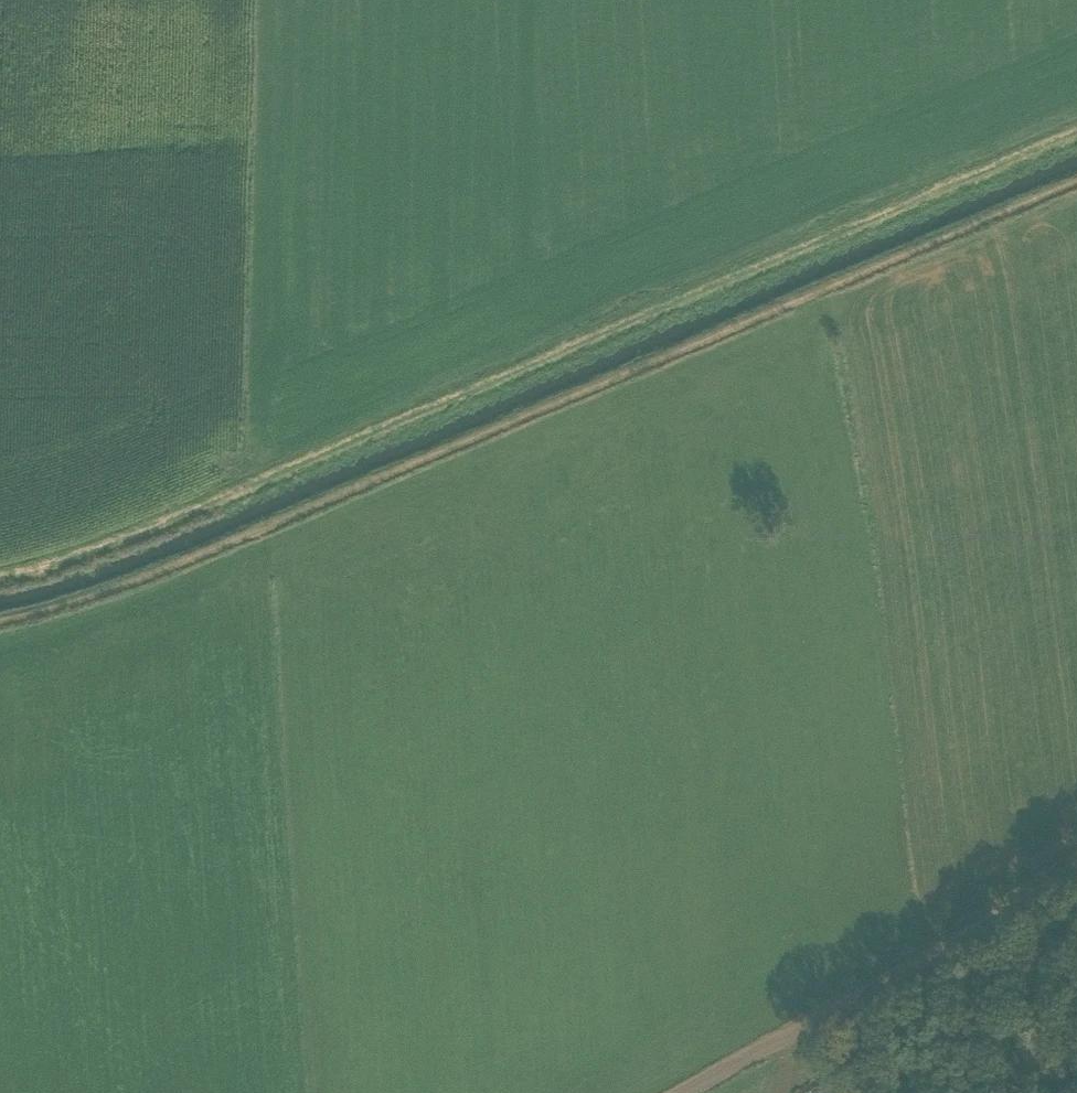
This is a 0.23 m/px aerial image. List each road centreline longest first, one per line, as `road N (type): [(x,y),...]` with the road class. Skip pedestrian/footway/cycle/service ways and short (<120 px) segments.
road 1 (track): [(691,1092),(1076,869)]

